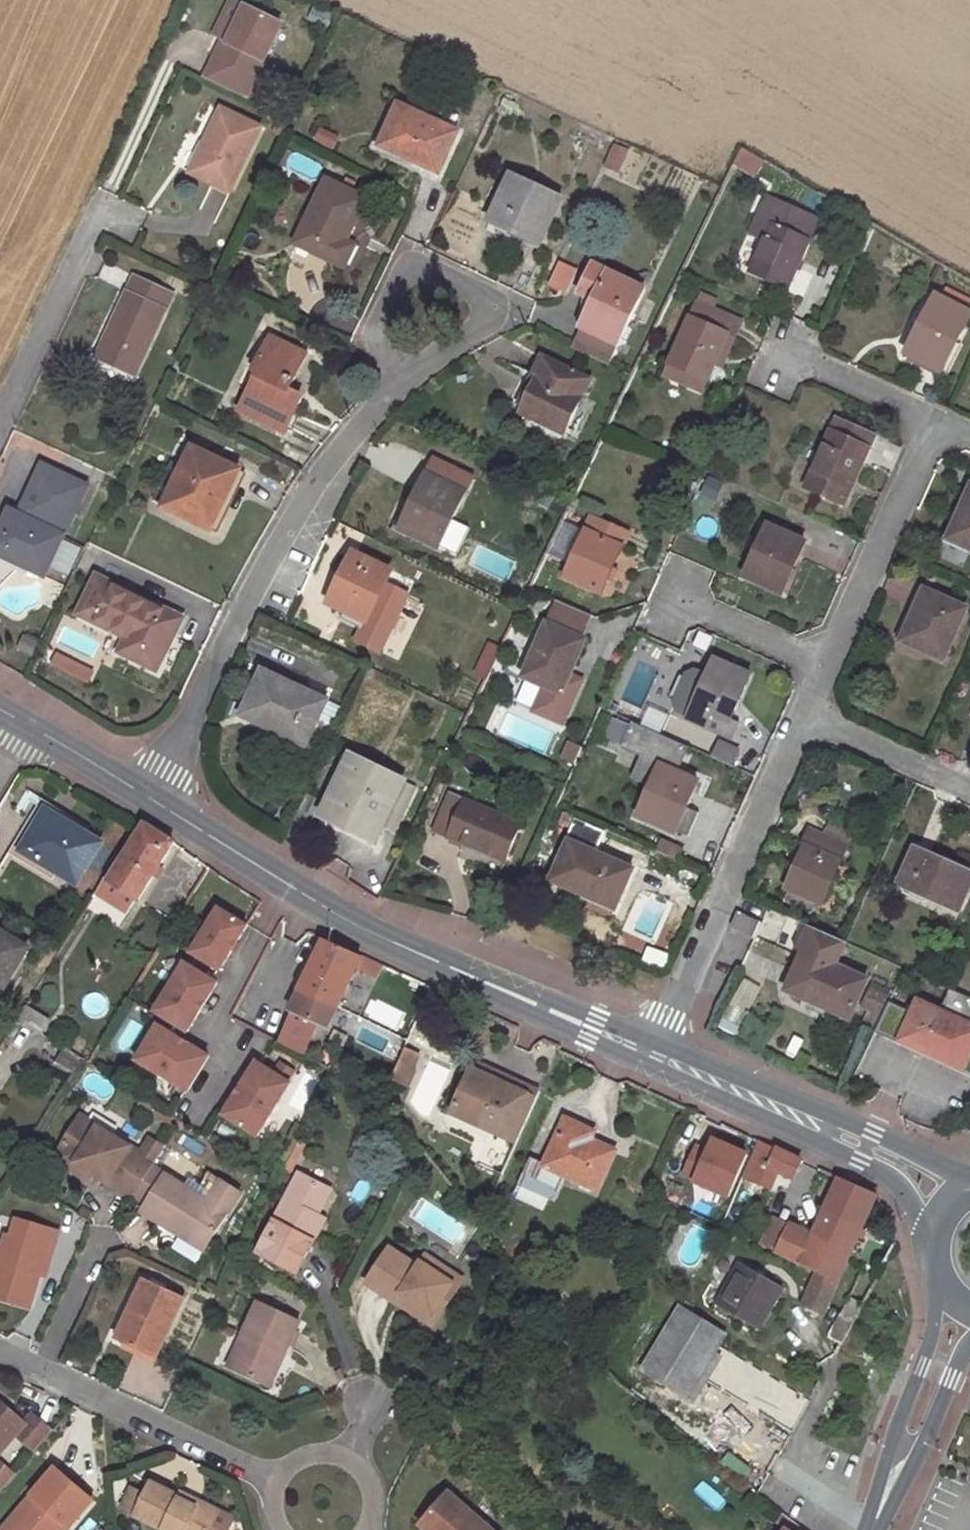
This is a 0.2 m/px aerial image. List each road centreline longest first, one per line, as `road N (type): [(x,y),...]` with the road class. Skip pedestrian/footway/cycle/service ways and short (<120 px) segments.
road 1 (residential): [(932,420),(651,1054)]
road 2 (tertiary): [(651,1054),(320,909),(144,803)]
road 3 (residential): [(397,380),(320,469),(278,532),(144,803)]
road 4 (residential): [(0,1358),(276,1486)]
road 5 (tertiary): [(969,1179),(723,1083)]
road 6 (tertiary): [(723,1083),(859,1163),(936,1229)]
road 7 (residential): [(397,380),(375,345),(380,302),(404,265),(478,296),(490,318)]
road 8 (secondary): [(947,1293),(900,1454)]
road 9 (residential): [(369,1529),(374,1494),(343,1458),(311,1456),(276,1486)]
road 10 (tertiary): [(144,803),(21,729)]
road 11 (secondary): [(900,1454),(969,1356)]

